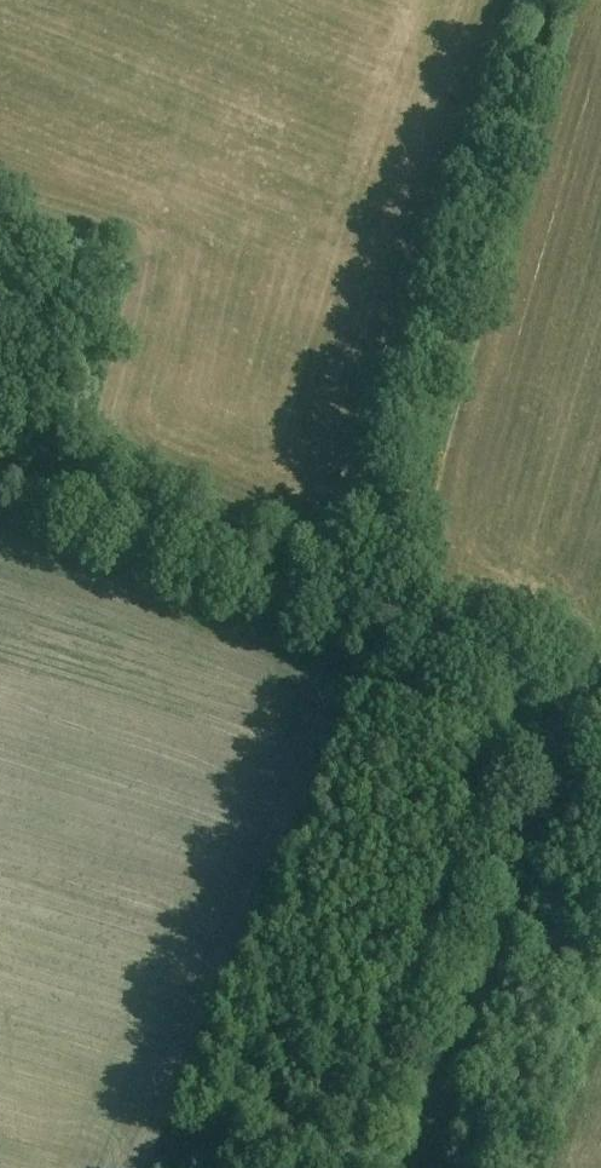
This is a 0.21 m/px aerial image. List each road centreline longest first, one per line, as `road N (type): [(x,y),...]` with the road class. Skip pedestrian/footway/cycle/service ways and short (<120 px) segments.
road 1 (track): [(0,470),(357,621),(554,0)]
road 2 (track): [(600,715),(357,621)]

